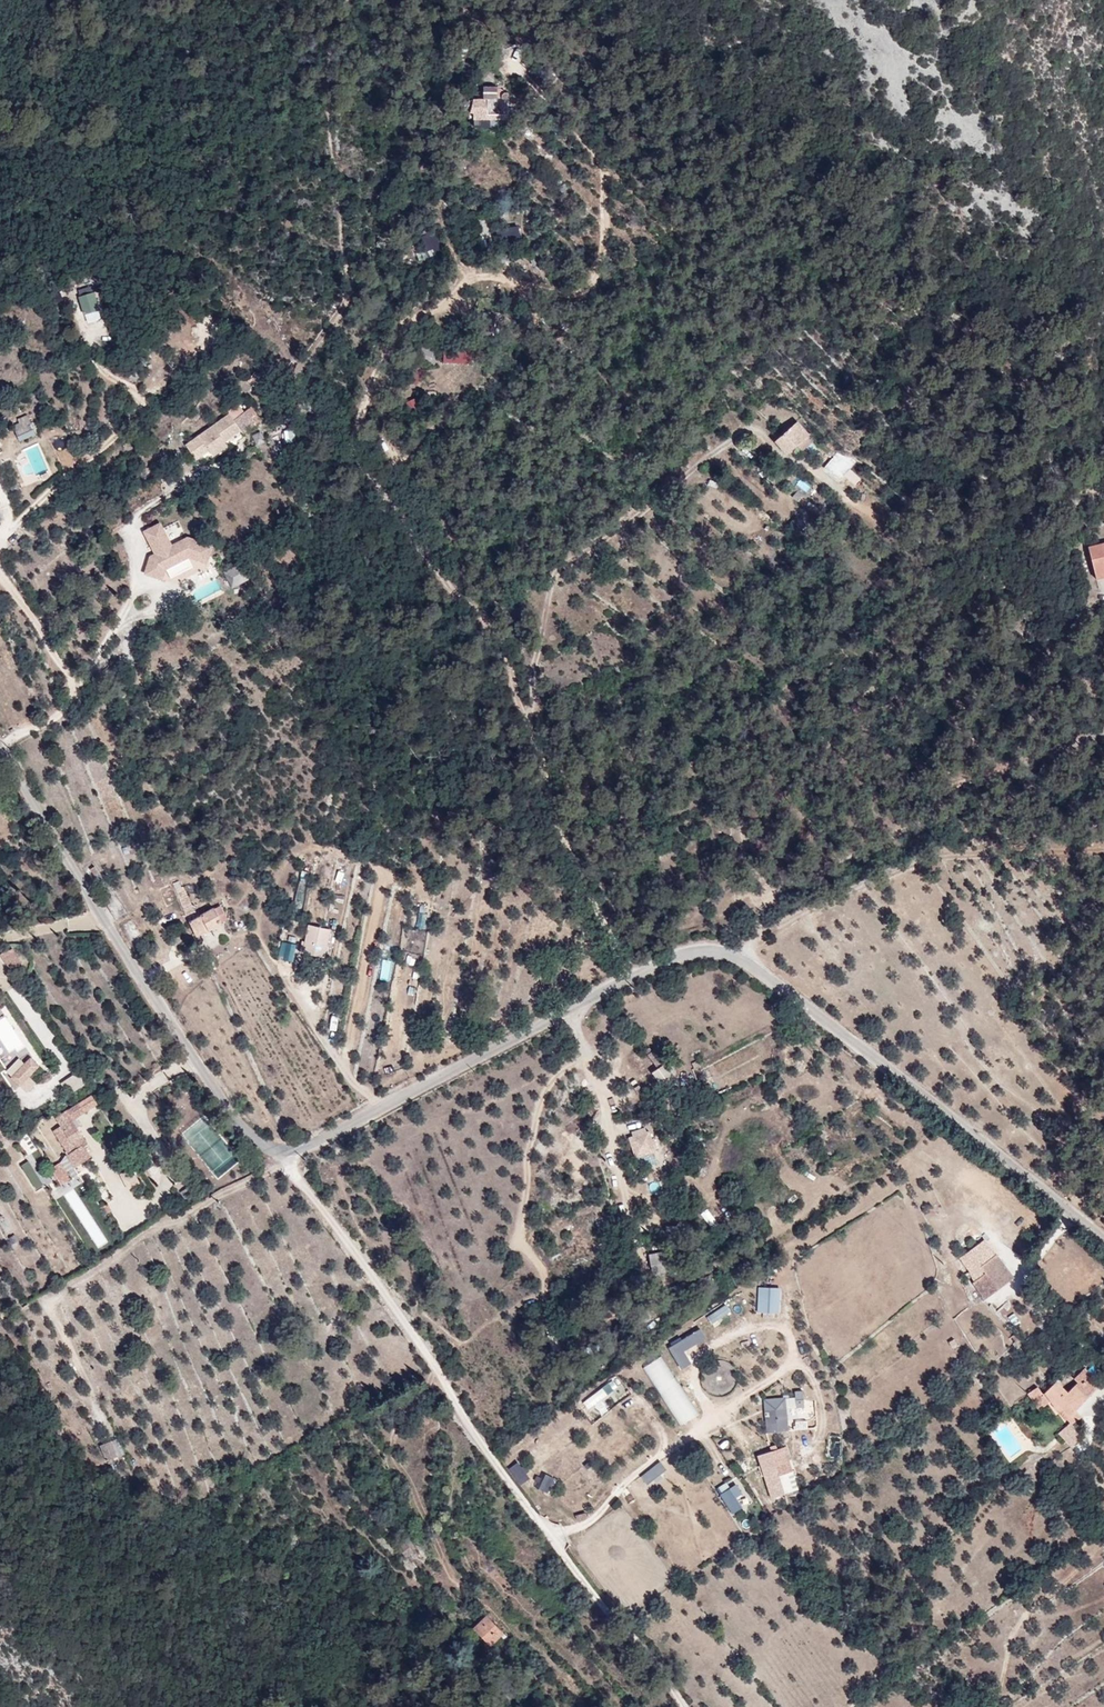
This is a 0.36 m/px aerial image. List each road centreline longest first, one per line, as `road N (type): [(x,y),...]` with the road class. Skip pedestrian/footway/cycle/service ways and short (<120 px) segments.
road 1 (unclassified): [(0,733),(190,1045),(259,1140),(291,1156),(638,971),(711,950),(742,956),(880,1048),(1103,1236)]
road 2 (track): [(107,1429),(49,1303),(158,1227),(291,1156),(462,1413),(683,1706)]
road 3 (track): [(341,0),(331,131),(347,307),(295,363),(403,519),(412,551),(492,627),(526,703),(559,822),(638,971)]
road 4 (track): [(357,456),(366,388),(406,321),(446,308),(472,277),(499,275),(566,295),(588,288),(601,268),(608,169),(499,57),(534,66)]
road 5 (track): [(742,956),(774,929),(918,860),(1103,851)]
road 6 (track): [(526,703),(553,575),(738,433)]
road 7 (track): [(5,741),(59,713),(139,597),(130,531),(174,490)]
road 8 (track): [(0,527),(140,411),(89,344)]
road 9 (track): [(587,1058),(549,1082),(527,1152),(521,1236),(542,1286)]
road 10 (track): [(573,1007),(637,1235)]
road 11 (track): [(933,858),(999,779),(1103,728)]
road 12 (track): [(74,692),(44,625),(6,582),(0,562)]

